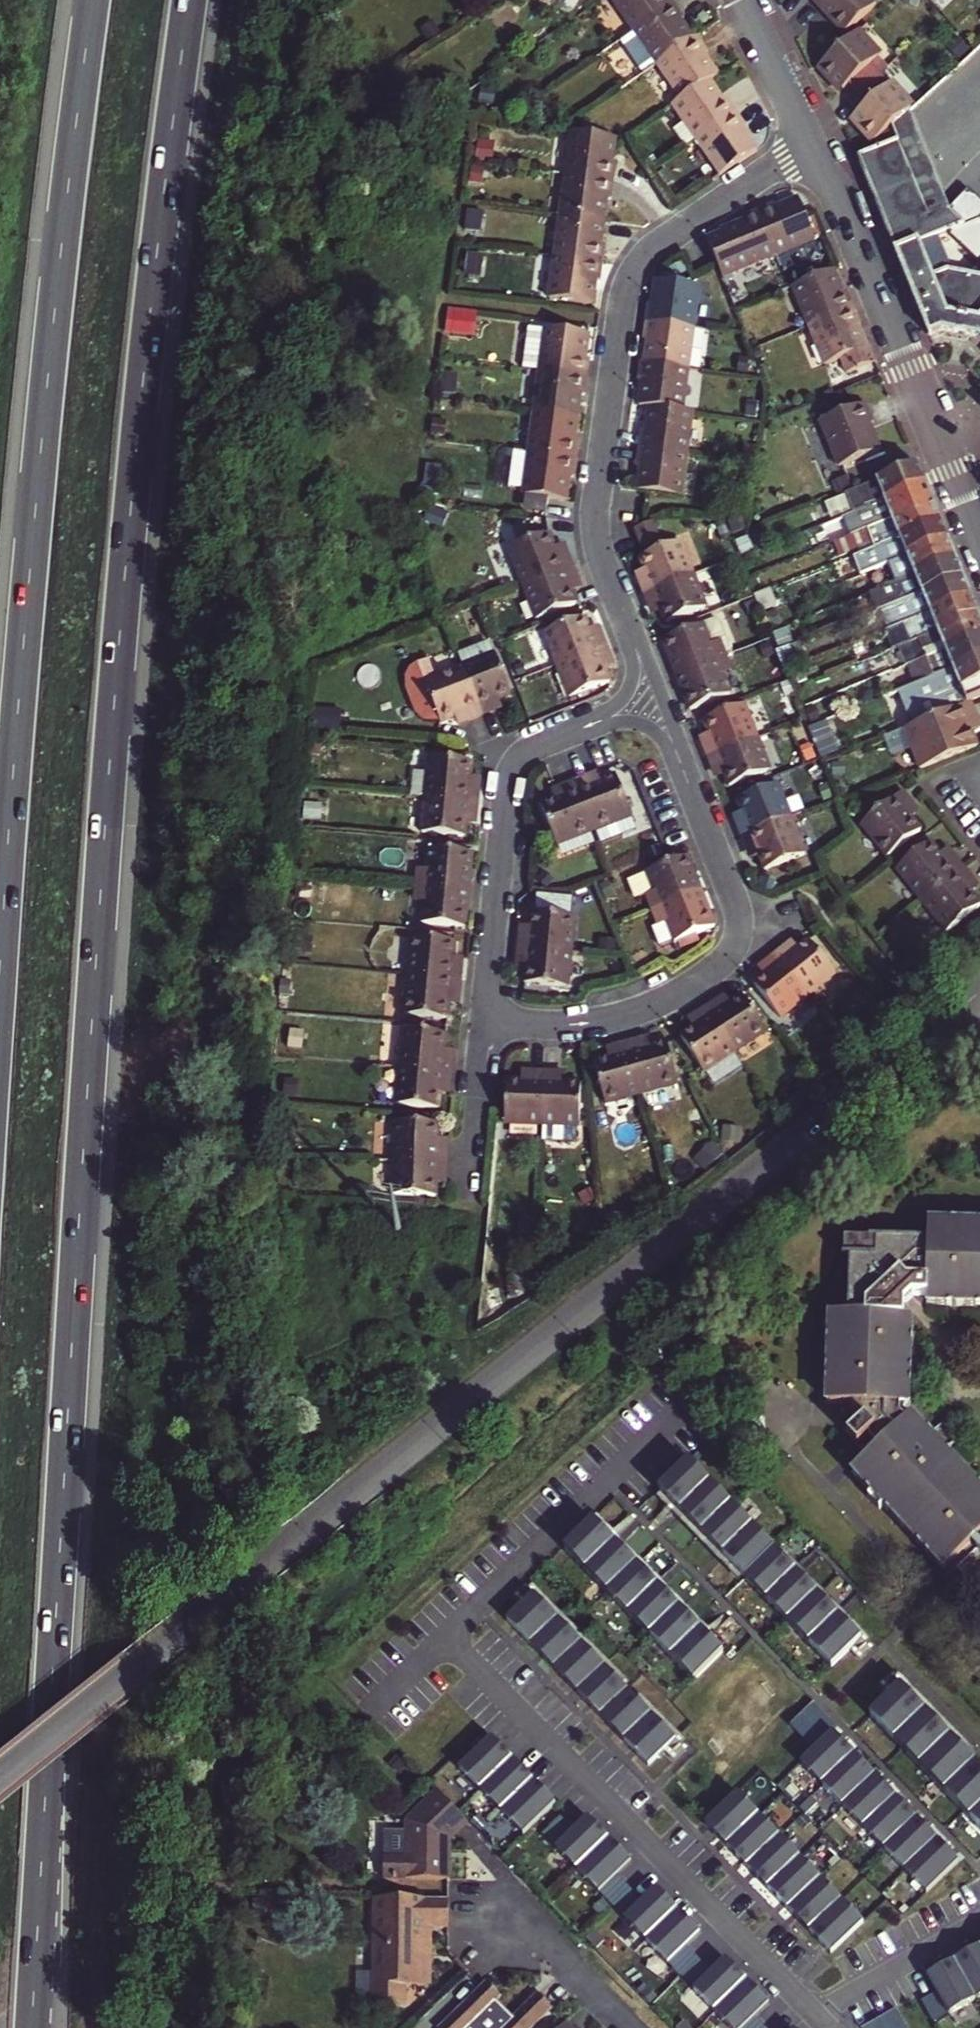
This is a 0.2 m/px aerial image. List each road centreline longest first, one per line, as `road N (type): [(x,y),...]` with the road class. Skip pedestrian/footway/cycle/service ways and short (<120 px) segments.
road 1 (motorway): [(33,2027),(110,770),(188,0)]
road 2 (residential): [(0,1781),(979,993)]
road 3 (motorway): [(92,0),(36,498),(0,957)]
road 4 (residential): [(812,147),(651,248),(626,287),(594,528),(655,702)]
road 5 (residential): [(493,1014),(556,1026),(624,1016),(684,991),(732,950),(736,909),(655,702)]
road 6 (residential): [(812,147),(979,544)]
road 7 (residential): [(655,702),(522,755),(507,770),(483,992),(493,1014)]
road 8 (residential): [(493,1894),(629,2027)]
road 9 (residential): [(467,1190),(493,1014)]
road 10 (residential): [(744,0),(812,147)]

